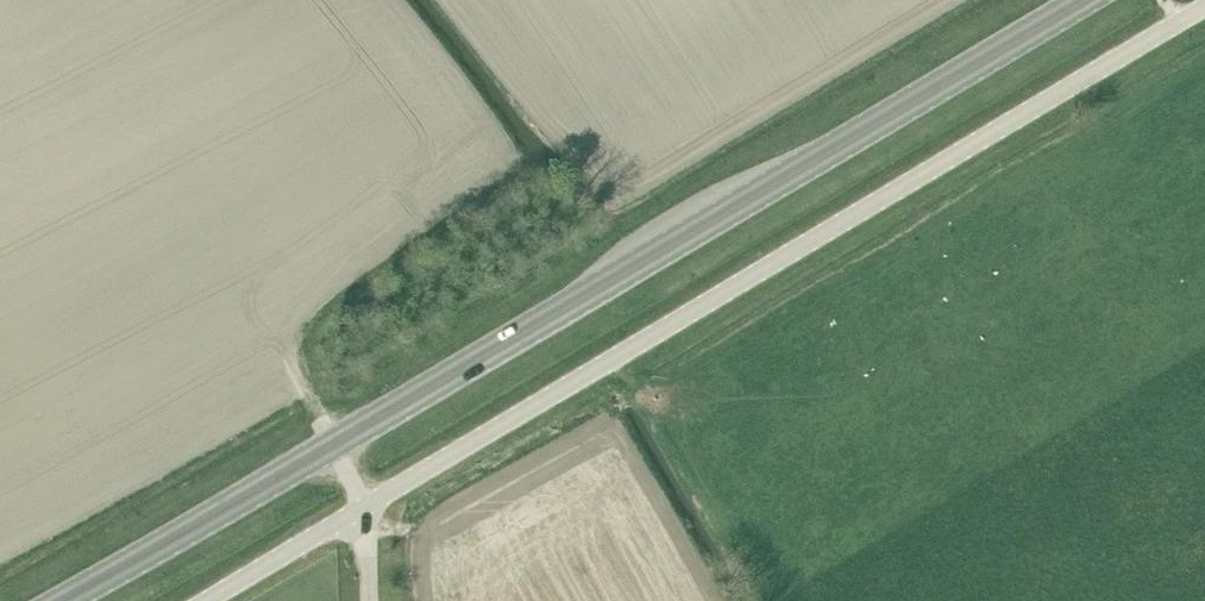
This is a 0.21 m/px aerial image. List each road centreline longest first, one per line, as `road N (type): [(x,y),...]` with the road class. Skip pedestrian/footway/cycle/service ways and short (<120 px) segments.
road 1 (primary): [(61,600),(1080,0)]
road 2 (unclassified): [(203,600),(1204,6)]

